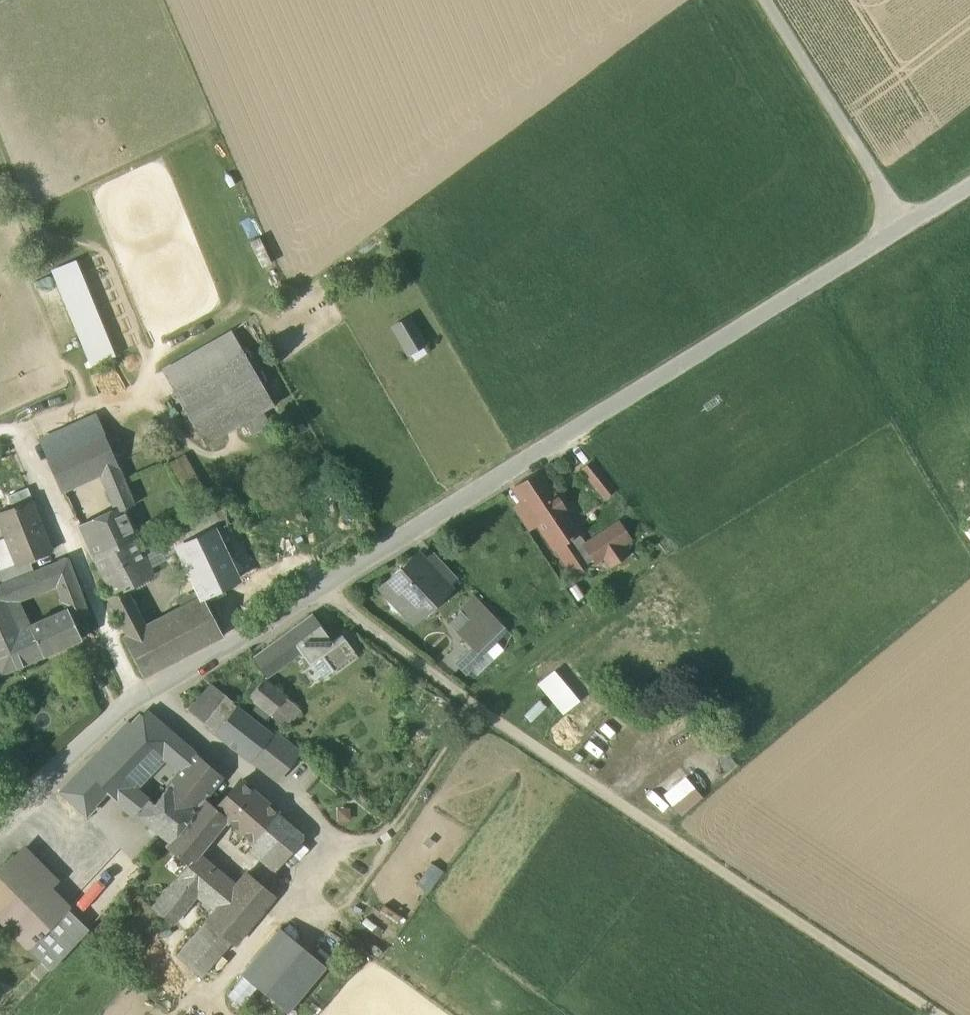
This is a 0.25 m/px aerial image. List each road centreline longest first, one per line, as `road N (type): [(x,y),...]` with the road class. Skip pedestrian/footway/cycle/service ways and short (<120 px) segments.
road 1 (residential): [(969,188),(138,696),(0,824)]
road 2 (track): [(317,592),(937,1014)]
road 3 (track): [(766,0),(906,225)]
road 4 (track): [(473,704),(386,835)]

